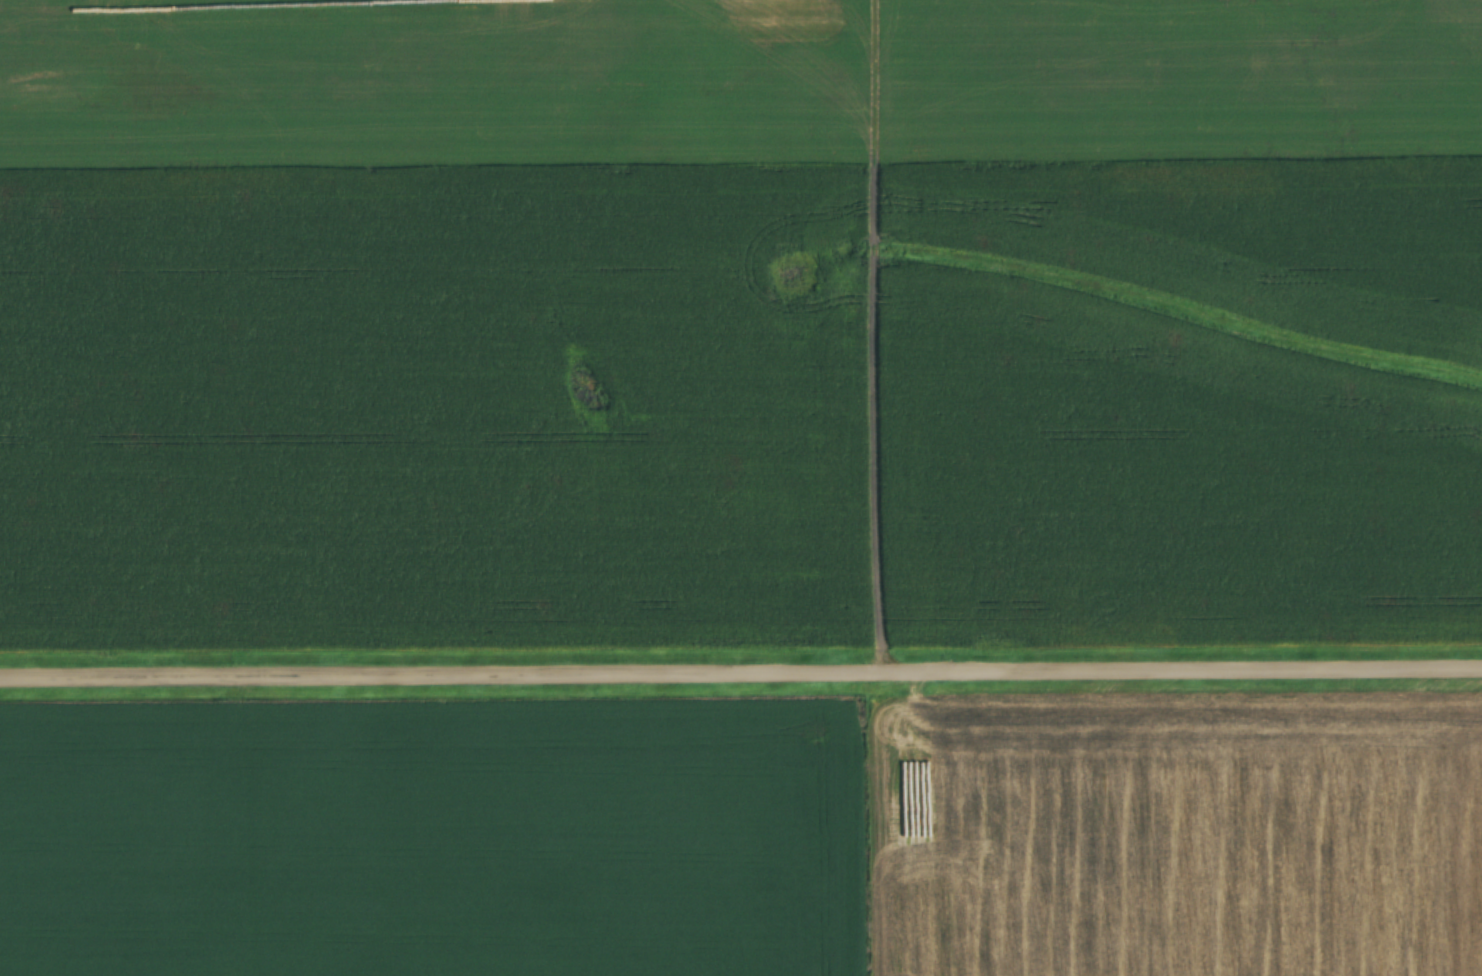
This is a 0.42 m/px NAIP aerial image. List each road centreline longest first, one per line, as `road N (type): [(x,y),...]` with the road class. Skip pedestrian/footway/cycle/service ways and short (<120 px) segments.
road 1 (residential): [(0,685),(1481,675)]

